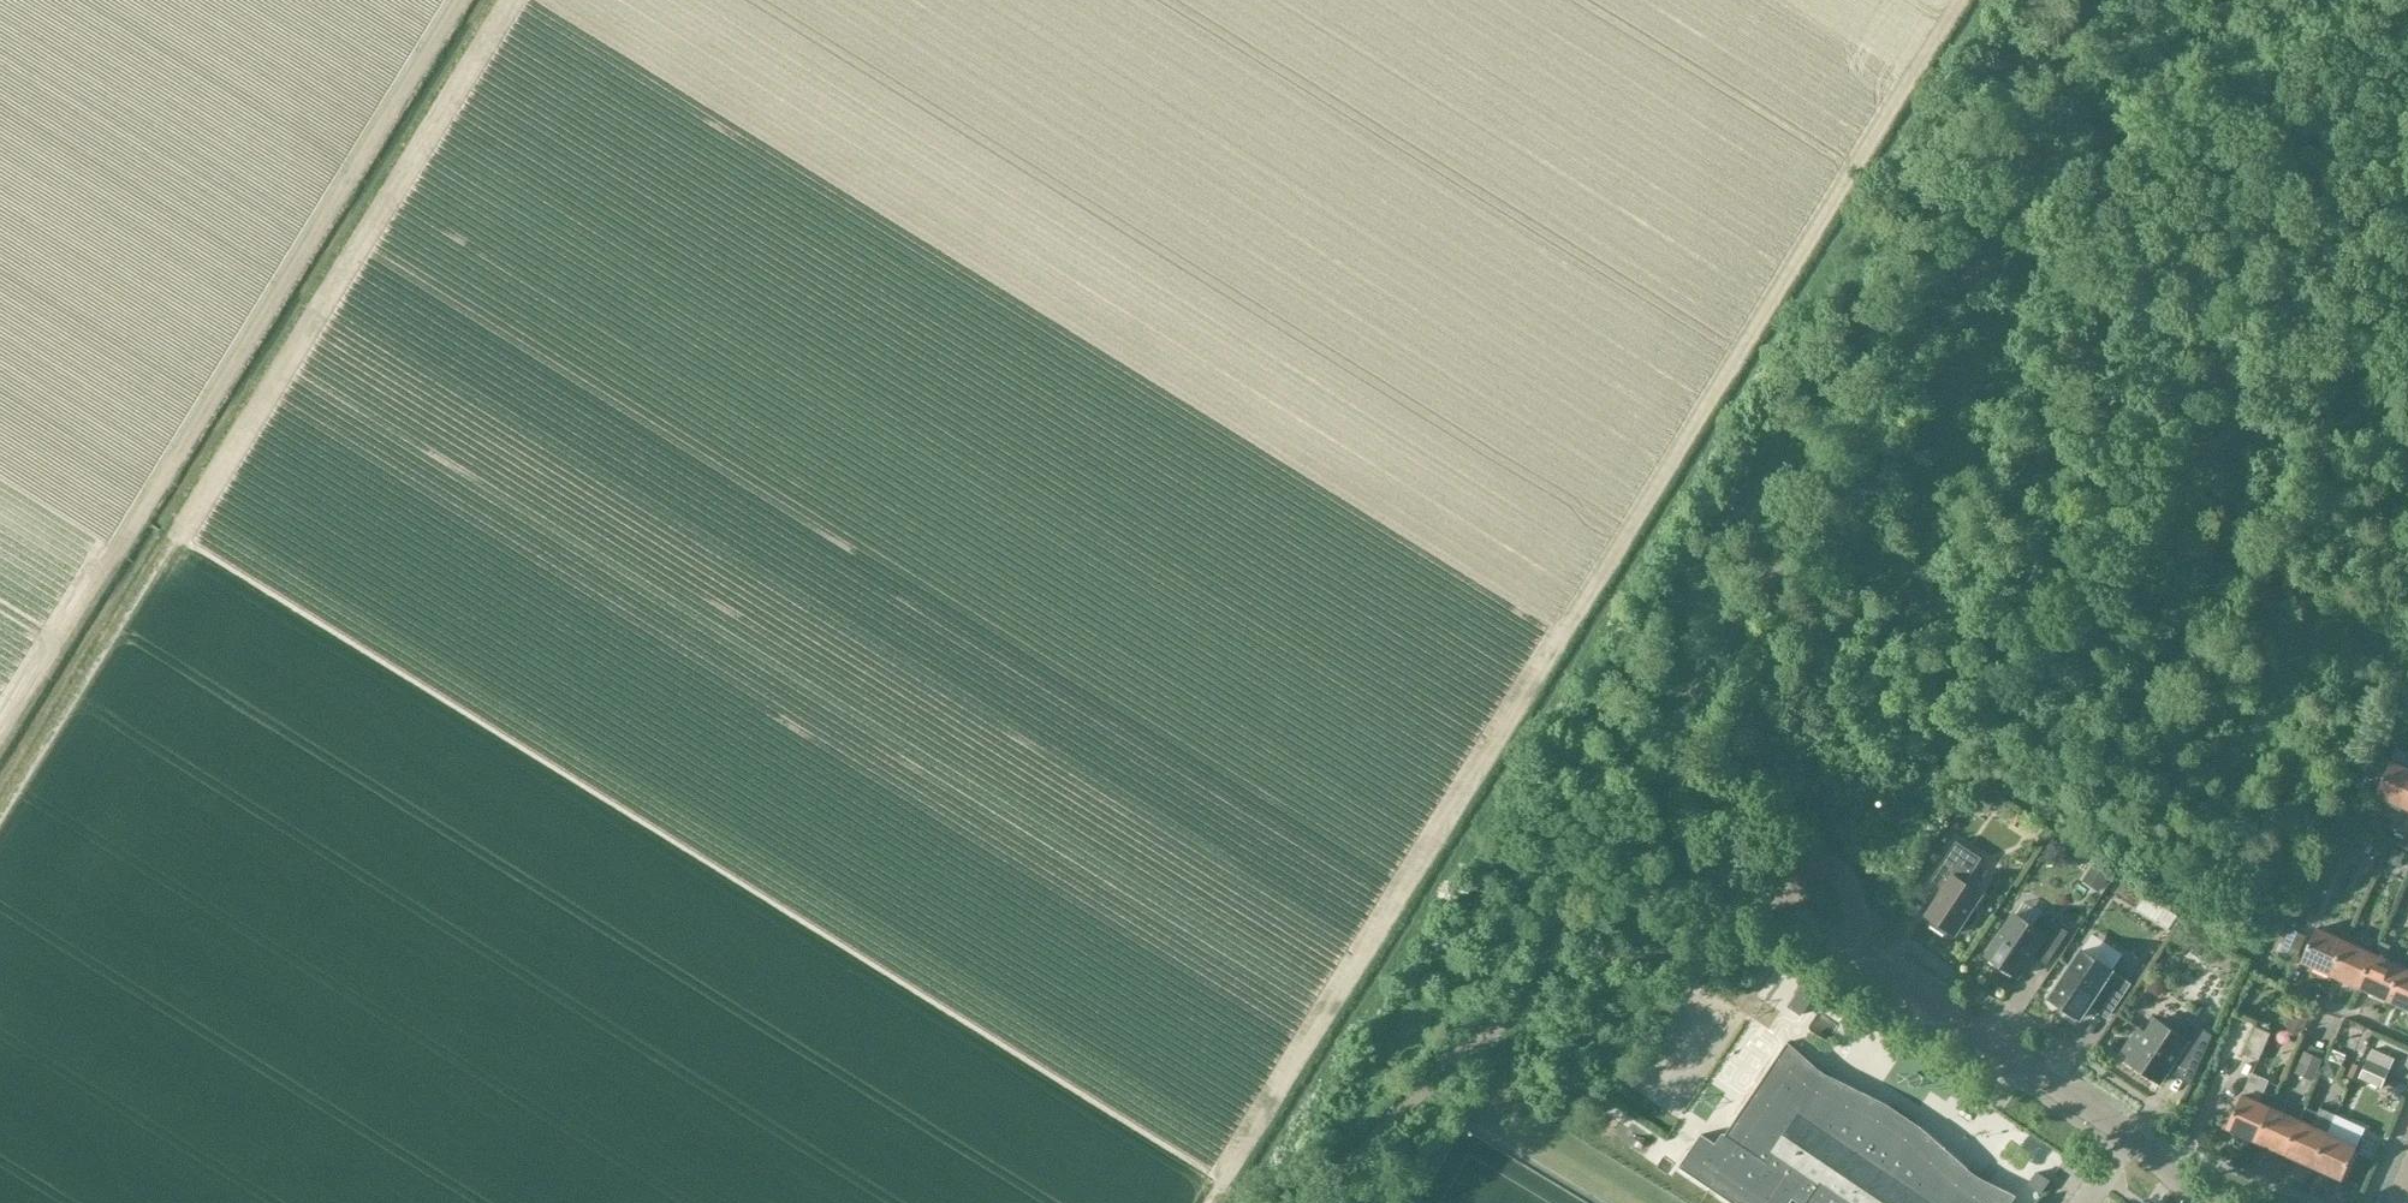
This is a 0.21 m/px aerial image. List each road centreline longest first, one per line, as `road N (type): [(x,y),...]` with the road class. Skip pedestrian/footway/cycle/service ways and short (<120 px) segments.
road 1 (residential): [(2128,1137),(1862,958)]
road 2 (residential): [(1798,916),(1791,891),(1801,873),(1837,872),(1862,958)]

